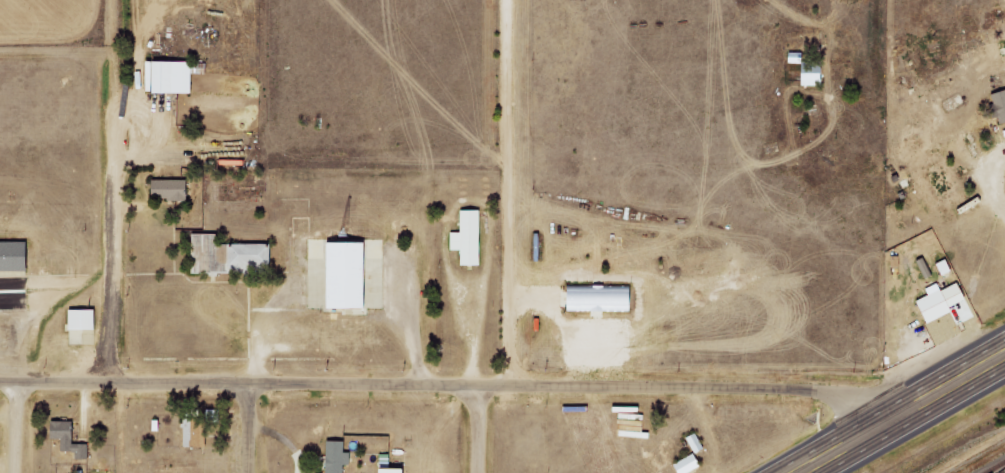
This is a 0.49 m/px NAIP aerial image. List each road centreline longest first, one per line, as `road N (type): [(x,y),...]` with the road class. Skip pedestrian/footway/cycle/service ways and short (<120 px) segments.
road 1 (residential): [(869,433),(849,405),(812,387),(0,383)]
road 2 (residential): [(112,381),(115,0)]
road 3 (trunk): [(1004,355),(799,472)]

